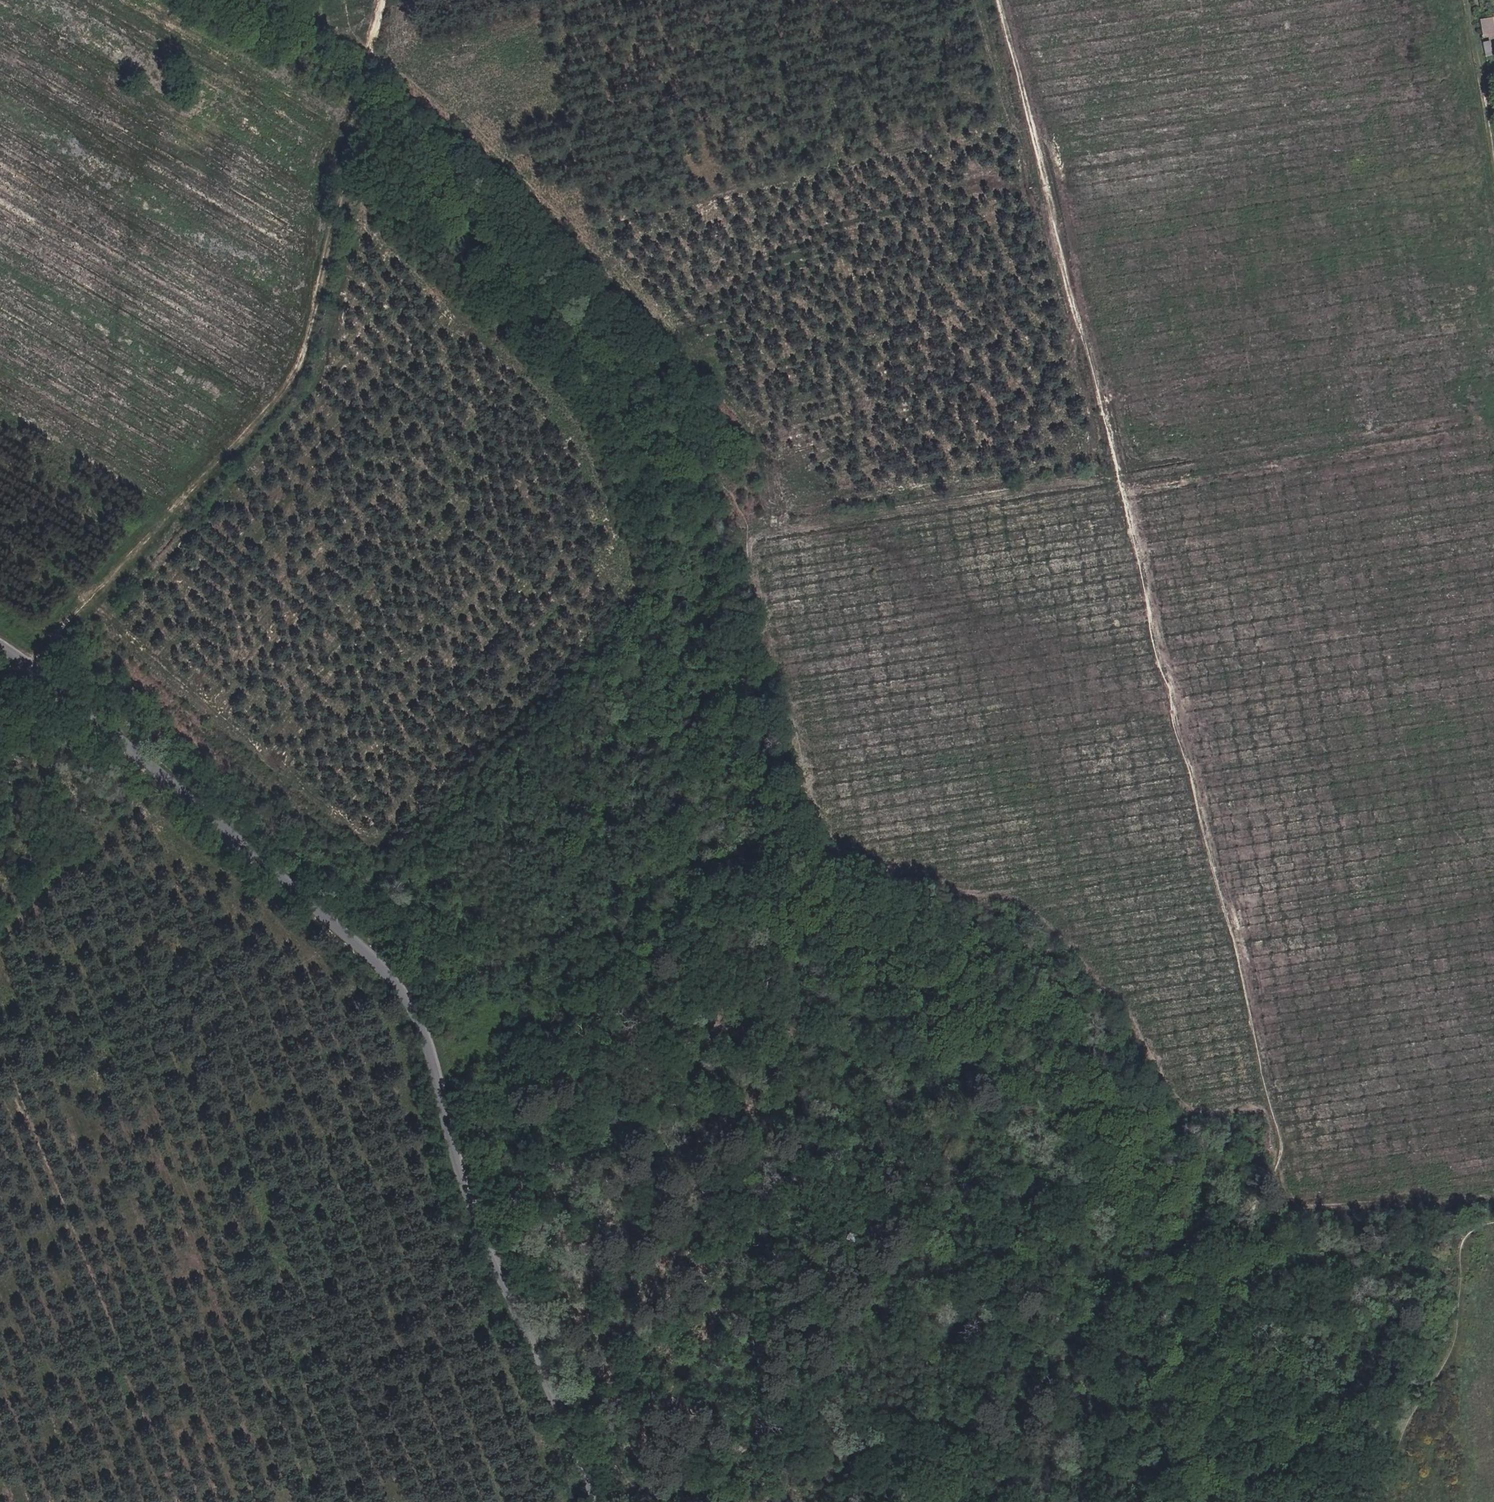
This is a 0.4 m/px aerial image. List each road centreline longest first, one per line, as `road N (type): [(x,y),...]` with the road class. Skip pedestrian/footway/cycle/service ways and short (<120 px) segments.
road 1 (unclassified): [(0,646),(369,950),(420,1007),(494,1244),(603,1501)]
road 2 (track): [(34,668),(299,372),(314,336),(382,0)]
road 3 (track): [(1493,1225),(1475,1226),(1457,1244),(1464,1308),(1452,1356),(1404,1435),(1386,1501)]

